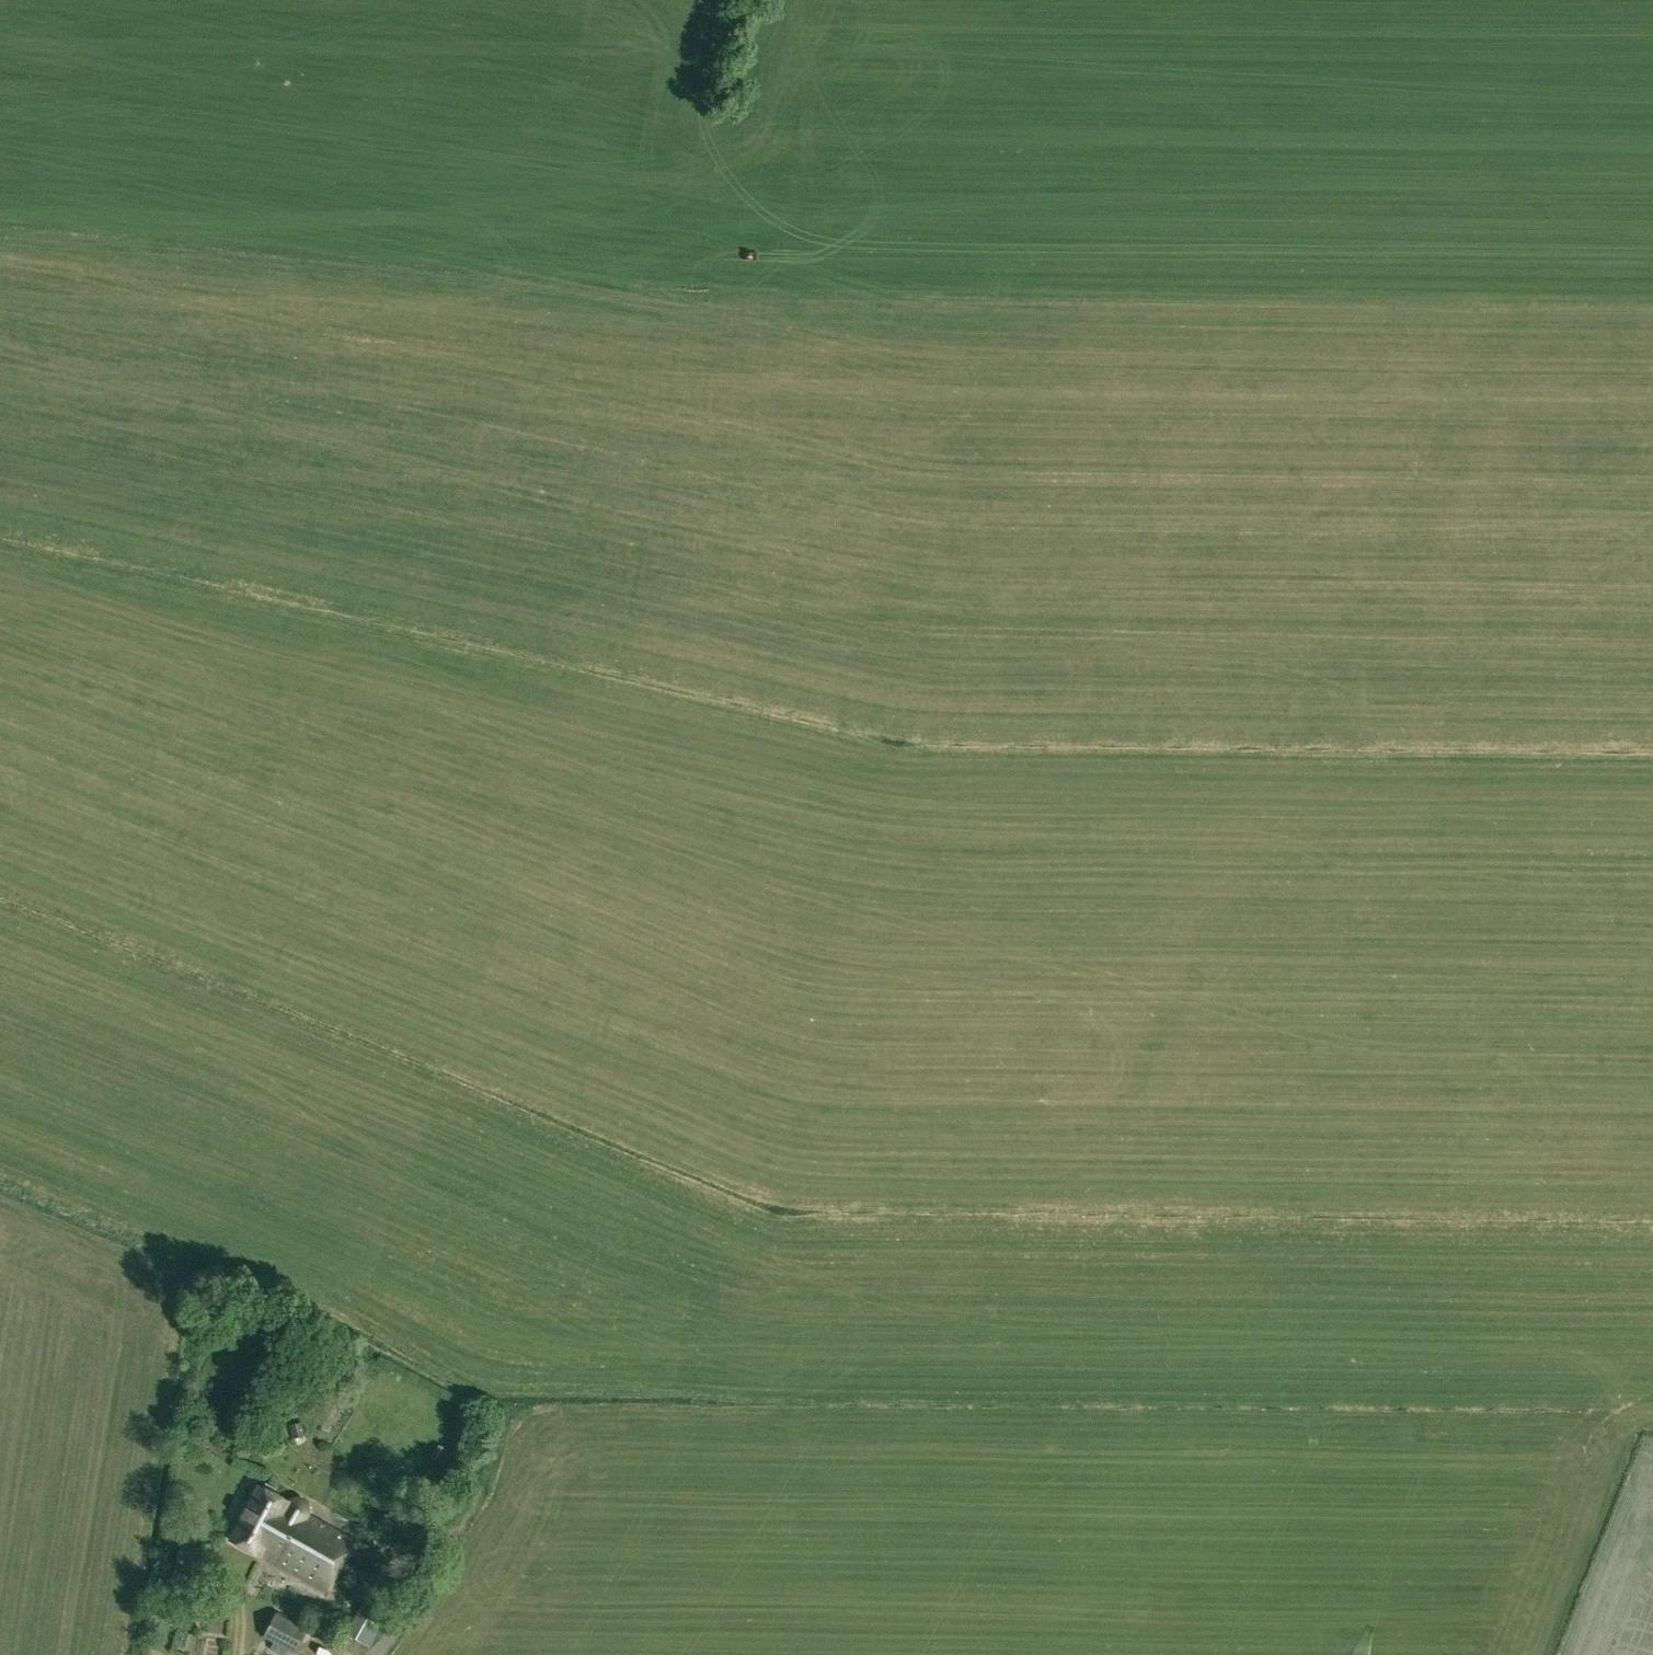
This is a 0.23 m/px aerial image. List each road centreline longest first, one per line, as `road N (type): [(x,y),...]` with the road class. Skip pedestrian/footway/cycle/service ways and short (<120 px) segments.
road 1 (unclassified): [(366,1654),(430,1579),(517,1422)]

